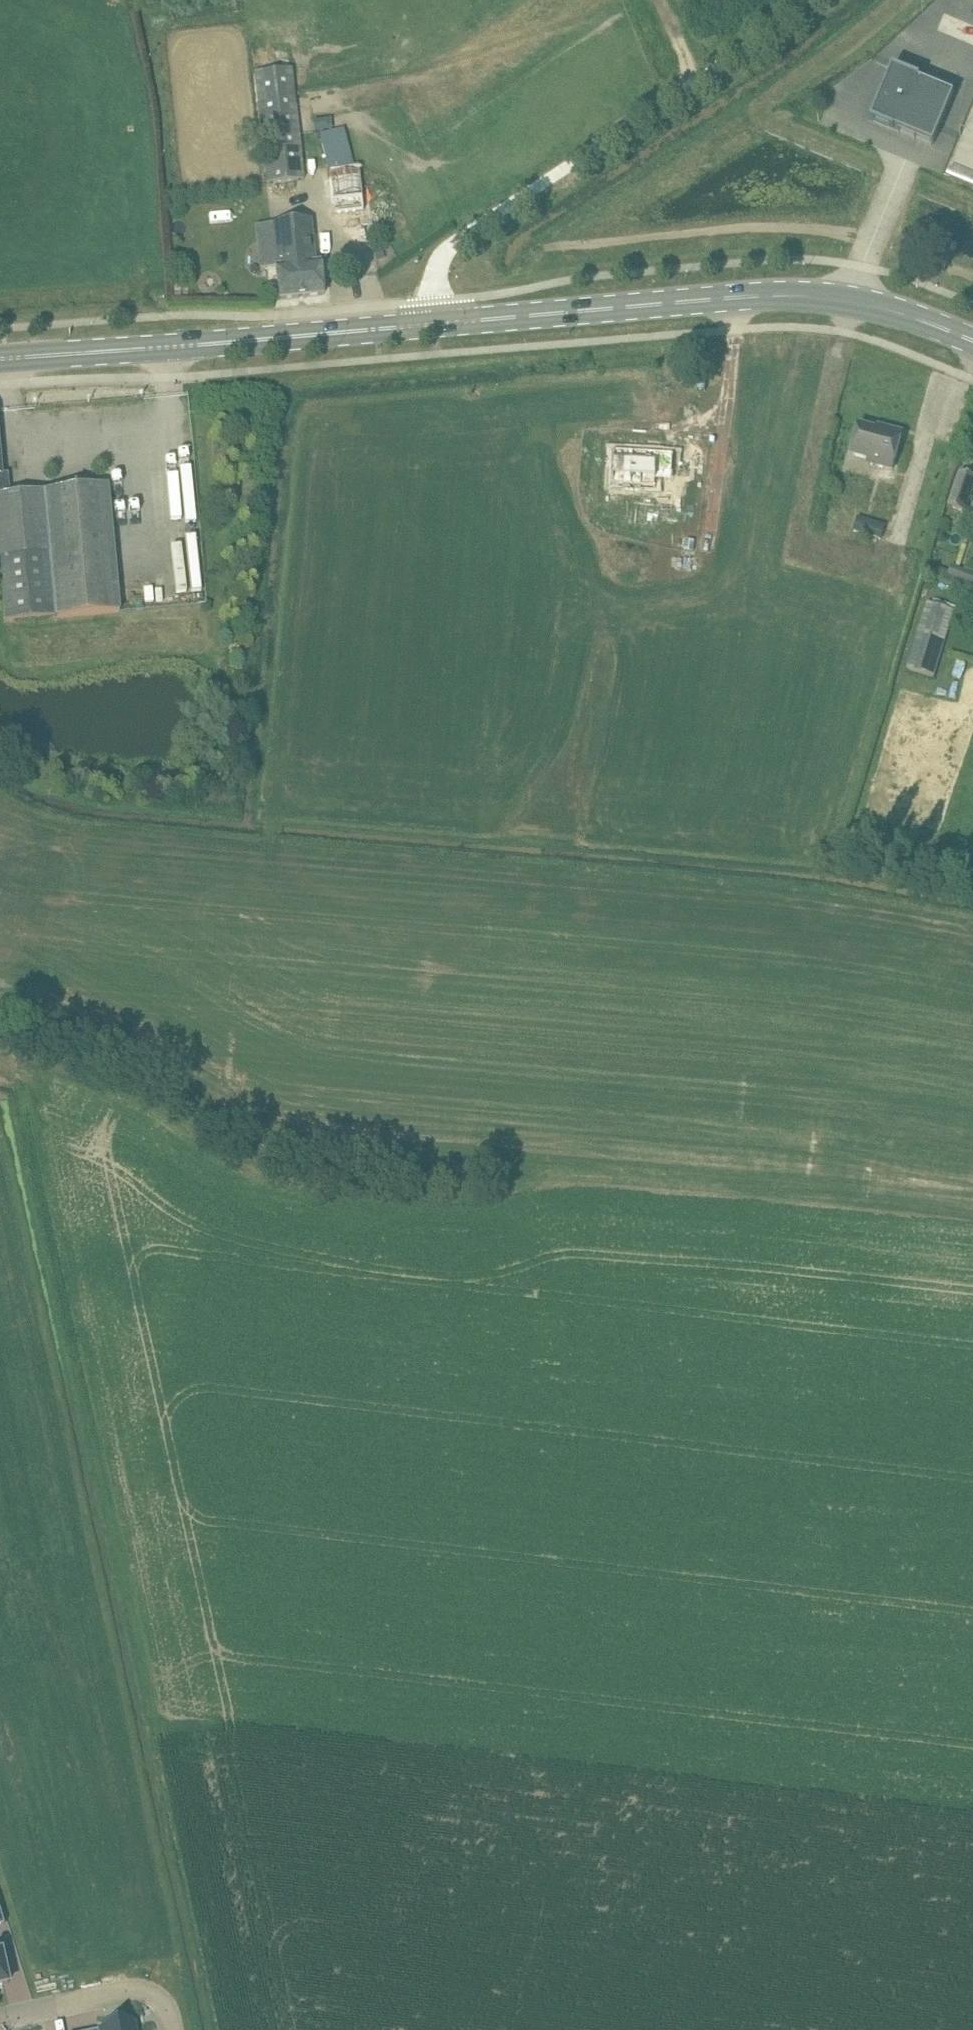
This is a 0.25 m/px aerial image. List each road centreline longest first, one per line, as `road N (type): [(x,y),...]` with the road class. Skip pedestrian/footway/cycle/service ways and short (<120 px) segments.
road 1 (tertiary): [(972,340),(849,296),(776,294),(432,324)]
road 2 (unclassified): [(743,48),(453,241),(438,263),(432,324)]
road 3 (tertiary): [(0,358),(432,324)]
road 4 (residential): [(172,2029),(154,1998),(133,1993),(0,2021)]

